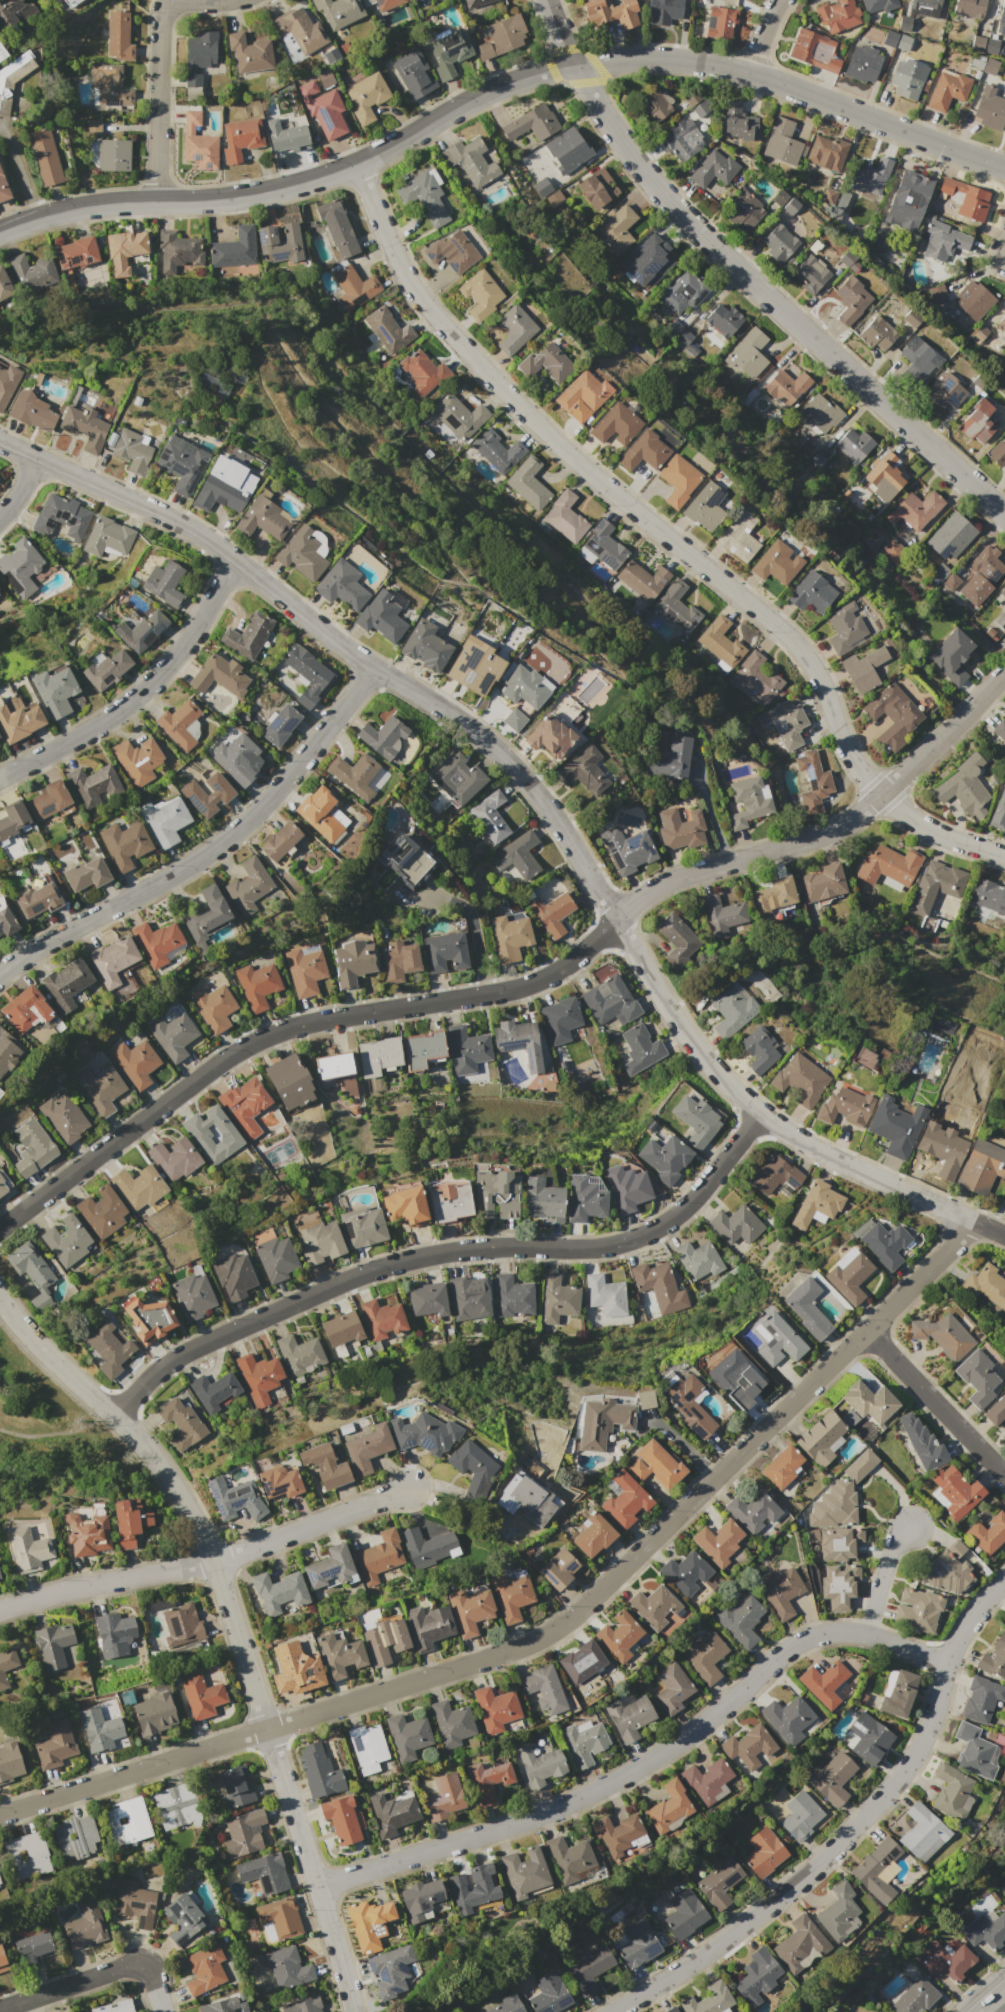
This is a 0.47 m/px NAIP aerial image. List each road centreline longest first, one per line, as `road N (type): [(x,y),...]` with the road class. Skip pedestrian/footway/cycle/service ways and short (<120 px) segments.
road 1 (residential): [(0,444),(211,543),(323,633),(494,747),(558,826),(676,1024),(733,1091),(814,1148),(1004,1235)]
road 2 (residential): [(1004,673),(833,831),(662,886),(531,985),(312,1023),(250,1044),(0,1228)]
road 3 (residential): [(972,1220),(556,1627),(506,1651),(0,1810)]
road 4 (residential): [(1004,165),(748,71),(638,57),(508,81),(356,161),(281,186),(86,203),(0,227)]
road 5 (residential): [(356,161),(396,263),(428,312),(540,430),(803,655),(842,745),(878,795),(921,827),(1004,857)]
road 6 (residential): [(0,1302),(52,1364),(140,1444),(199,1534),(352,2011)]
road 7 (residential): [(760,1114),(688,1202),(641,1233),(589,1248),(423,1255),(334,1284),(176,1357),(114,1418)]
road 8 (residential): [(945,1663),(863,1633),(799,1639),(686,1735),(615,1779),(533,1816),(317,1886)]
road 9 (residential): [(545,0),(613,127),(681,213),(1004,516)]
road 10 (residential): [(1004,1578),(955,1640),(908,1758),(834,1845),(709,1952),(610,2011)]
road 11 (residential): [(376,669),(274,795),(207,854),(0,973)]
road 12 (residential): [(234,559),(197,627),(146,689),(114,716),(0,779)]
road 13 (residential): [(212,1562),(0,1607)]
road 14 (residential): [(408,1487),(212,1562)]
road 15 (residential): [(1004,1477),(862,1328)]
road 16 (residential): [(169,3),(159,20),(156,199)]
road 17 (residential): [(142,1965),(0,2011)]

